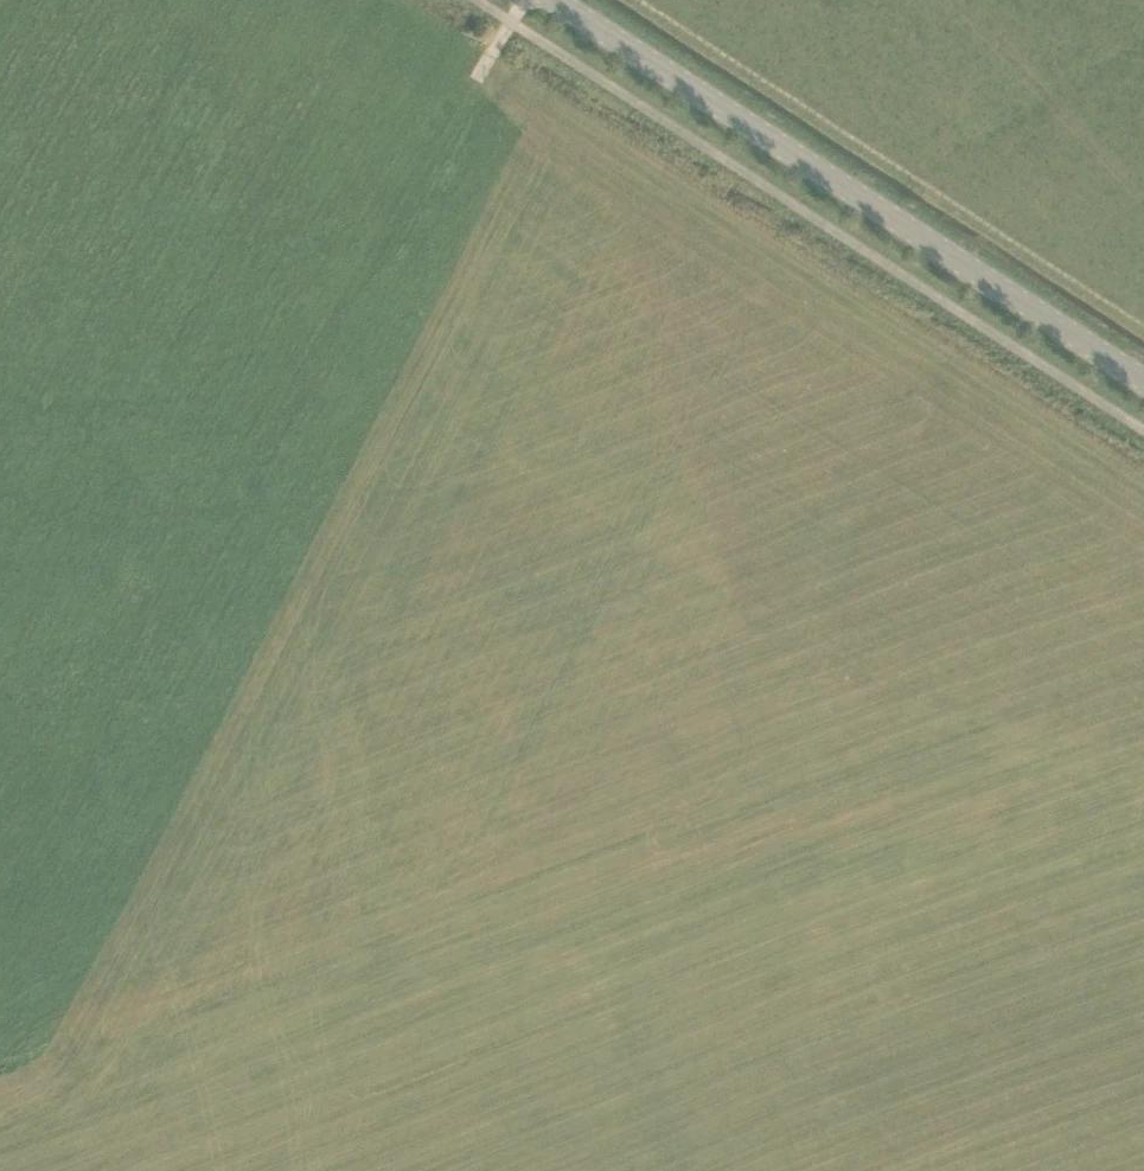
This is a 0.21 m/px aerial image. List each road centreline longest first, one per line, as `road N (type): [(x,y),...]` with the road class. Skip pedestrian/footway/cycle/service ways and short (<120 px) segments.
road 1 (secondary): [(1143,383),(551,0)]

